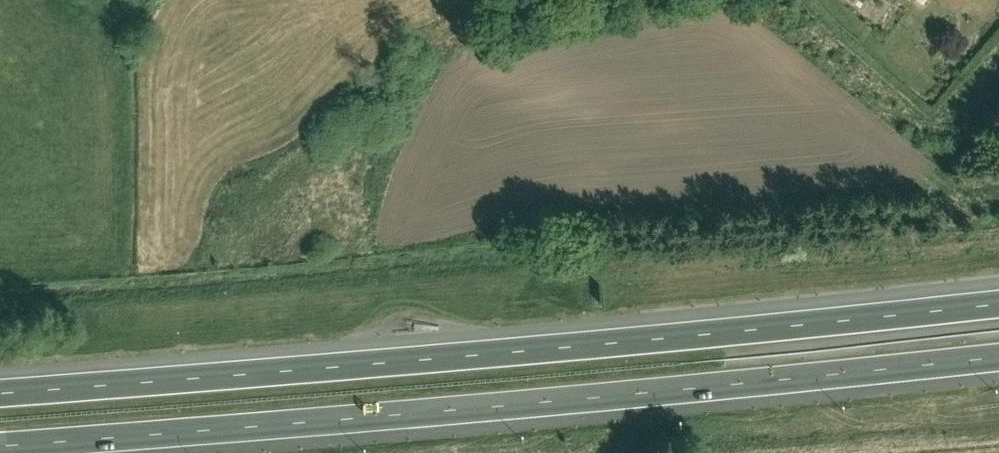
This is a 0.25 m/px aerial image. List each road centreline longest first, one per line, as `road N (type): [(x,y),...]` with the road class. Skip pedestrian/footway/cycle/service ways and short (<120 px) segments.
road 1 (motorway): [(0,445),(998,357)]
road 2 (motorway): [(998,305),(0,390)]

